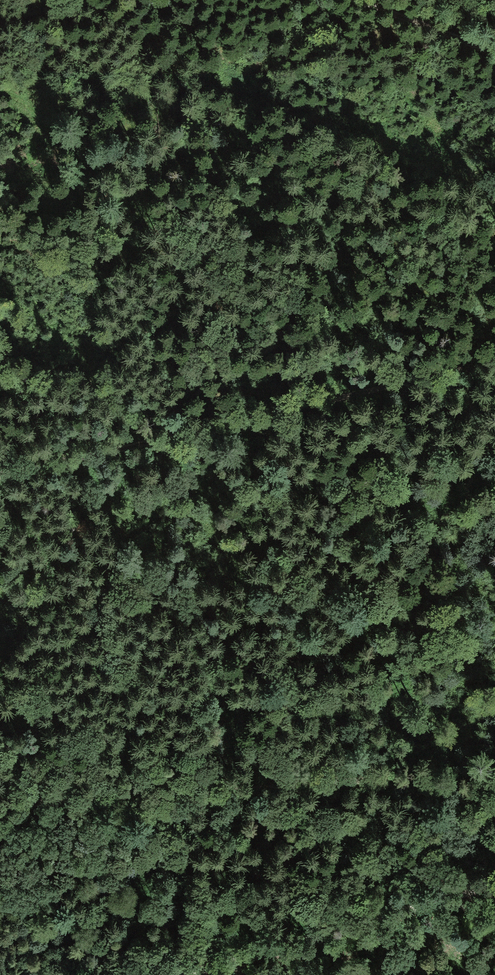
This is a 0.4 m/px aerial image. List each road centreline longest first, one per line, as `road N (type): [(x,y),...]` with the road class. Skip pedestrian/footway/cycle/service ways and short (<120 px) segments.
road 1 (track): [(494,360),(0,471)]
road 2 (track): [(0,804),(158,801),(391,776),(494,800)]
road 3 (track): [(494,884),(185,974)]
road 4 (track): [(494,54),(347,0)]

